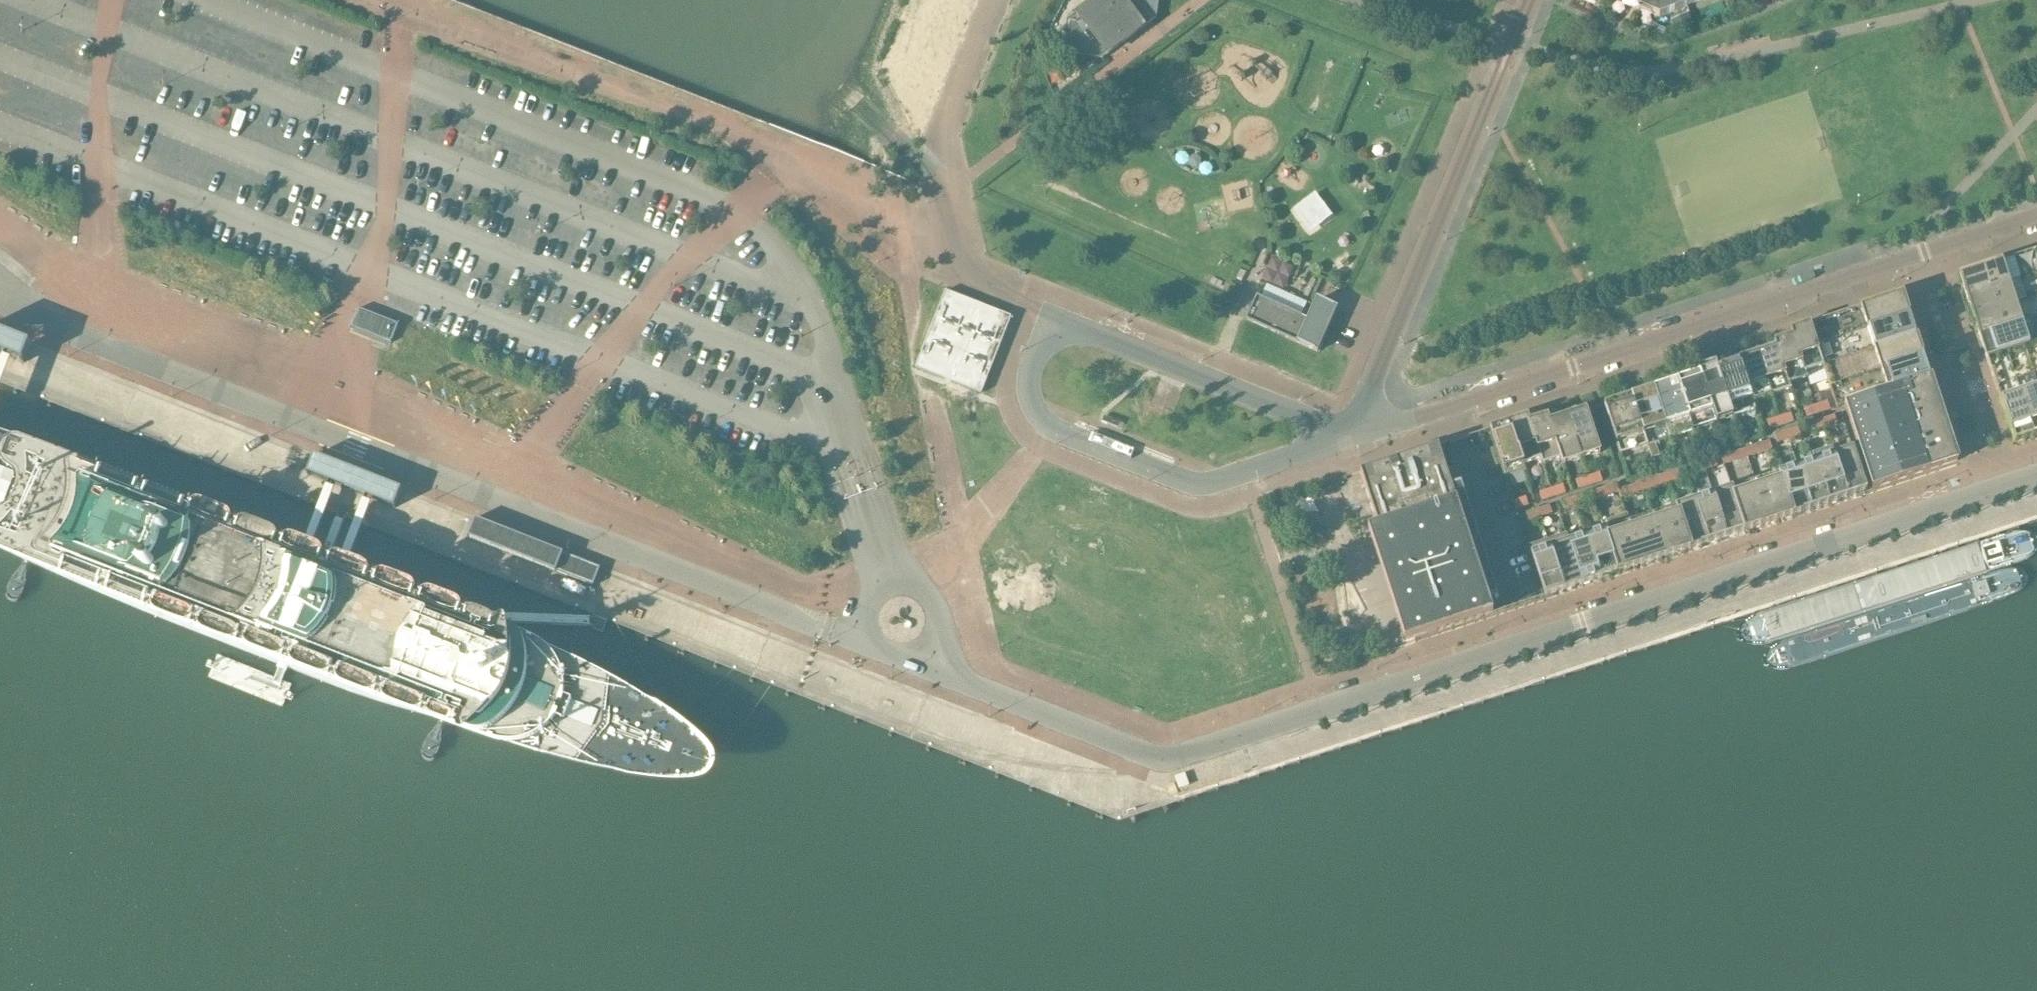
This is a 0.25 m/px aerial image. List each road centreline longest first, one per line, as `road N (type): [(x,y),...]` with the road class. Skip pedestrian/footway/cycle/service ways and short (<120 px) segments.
road 1 (residential): [(2036,478),(1167,762),(975,689),(923,652)]
road 2 (residential): [(1349,441),(2036,215)]
road 3 (residential): [(1349,441),(1188,483),(1043,421),(1030,396),(1031,371),(1043,345),(1061,332)]
road 4 (residential): [(1061,332),(1098,338),(1349,441)]
road 5 (residential): [(891,586),(870,600),(867,637),(892,657),(923,652)]

